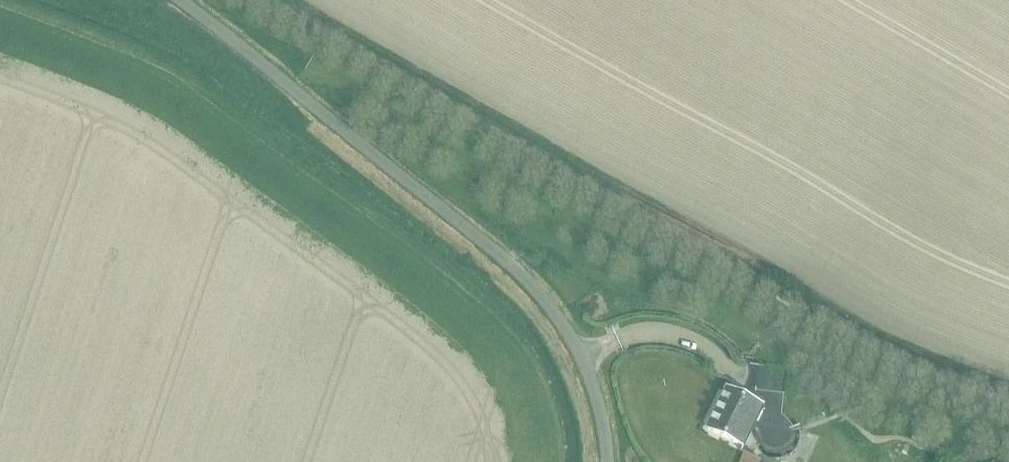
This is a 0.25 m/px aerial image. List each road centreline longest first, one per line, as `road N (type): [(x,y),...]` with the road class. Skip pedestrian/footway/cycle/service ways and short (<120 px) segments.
road 1 (track): [(1008,427),(835,360),(311,59),(222,33)]
road 2 (unclassified): [(607,461),(579,349),(516,268),(180,0)]

